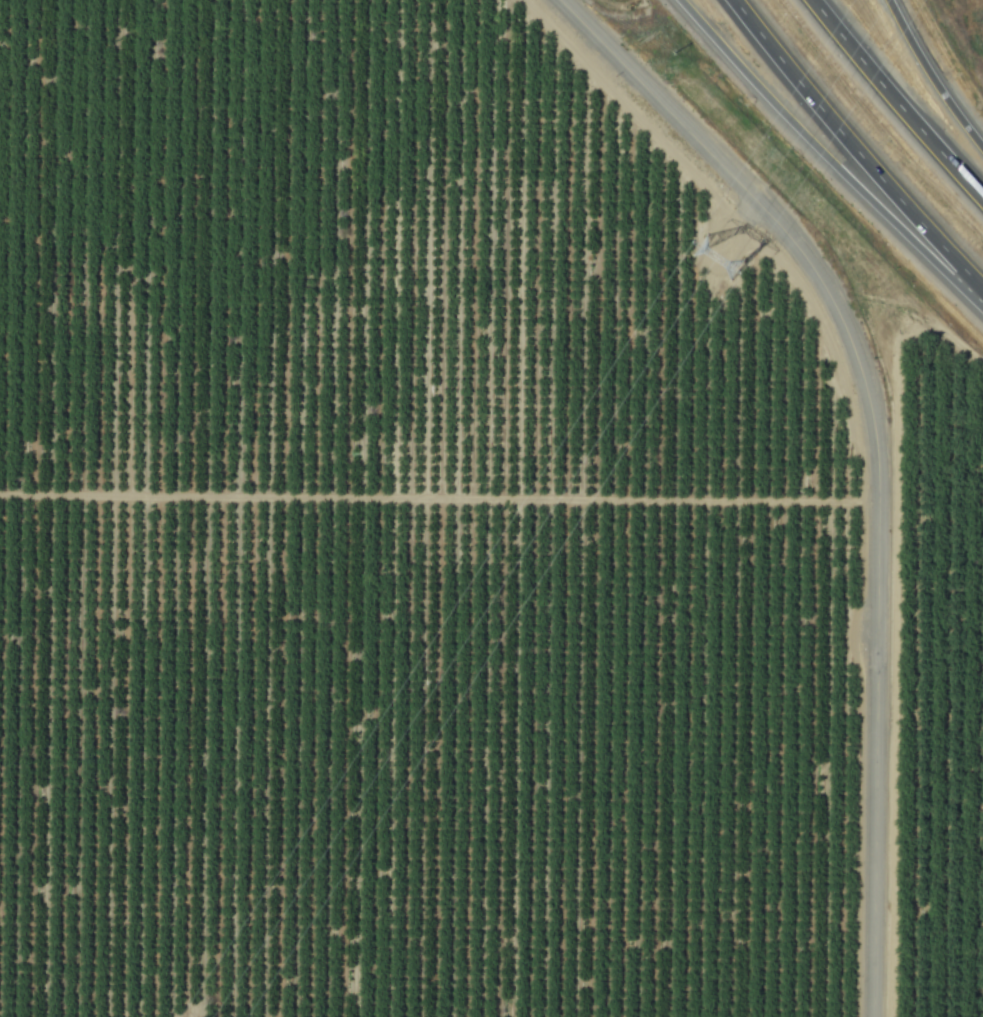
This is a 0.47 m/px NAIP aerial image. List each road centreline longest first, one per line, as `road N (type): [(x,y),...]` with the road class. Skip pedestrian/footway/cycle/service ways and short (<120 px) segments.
road 1 (residential): [(559,0),(797,249),(883,417),(878,1016)]
road 2 (motorway): [(680,0),(779,118),(982,296)]
road 3 (motorway): [(740,0),(808,92),(982,291)]
road 4 (motorway): [(982,192),(818,0)]
road 5 (motorway): [(982,141),(898,0)]

